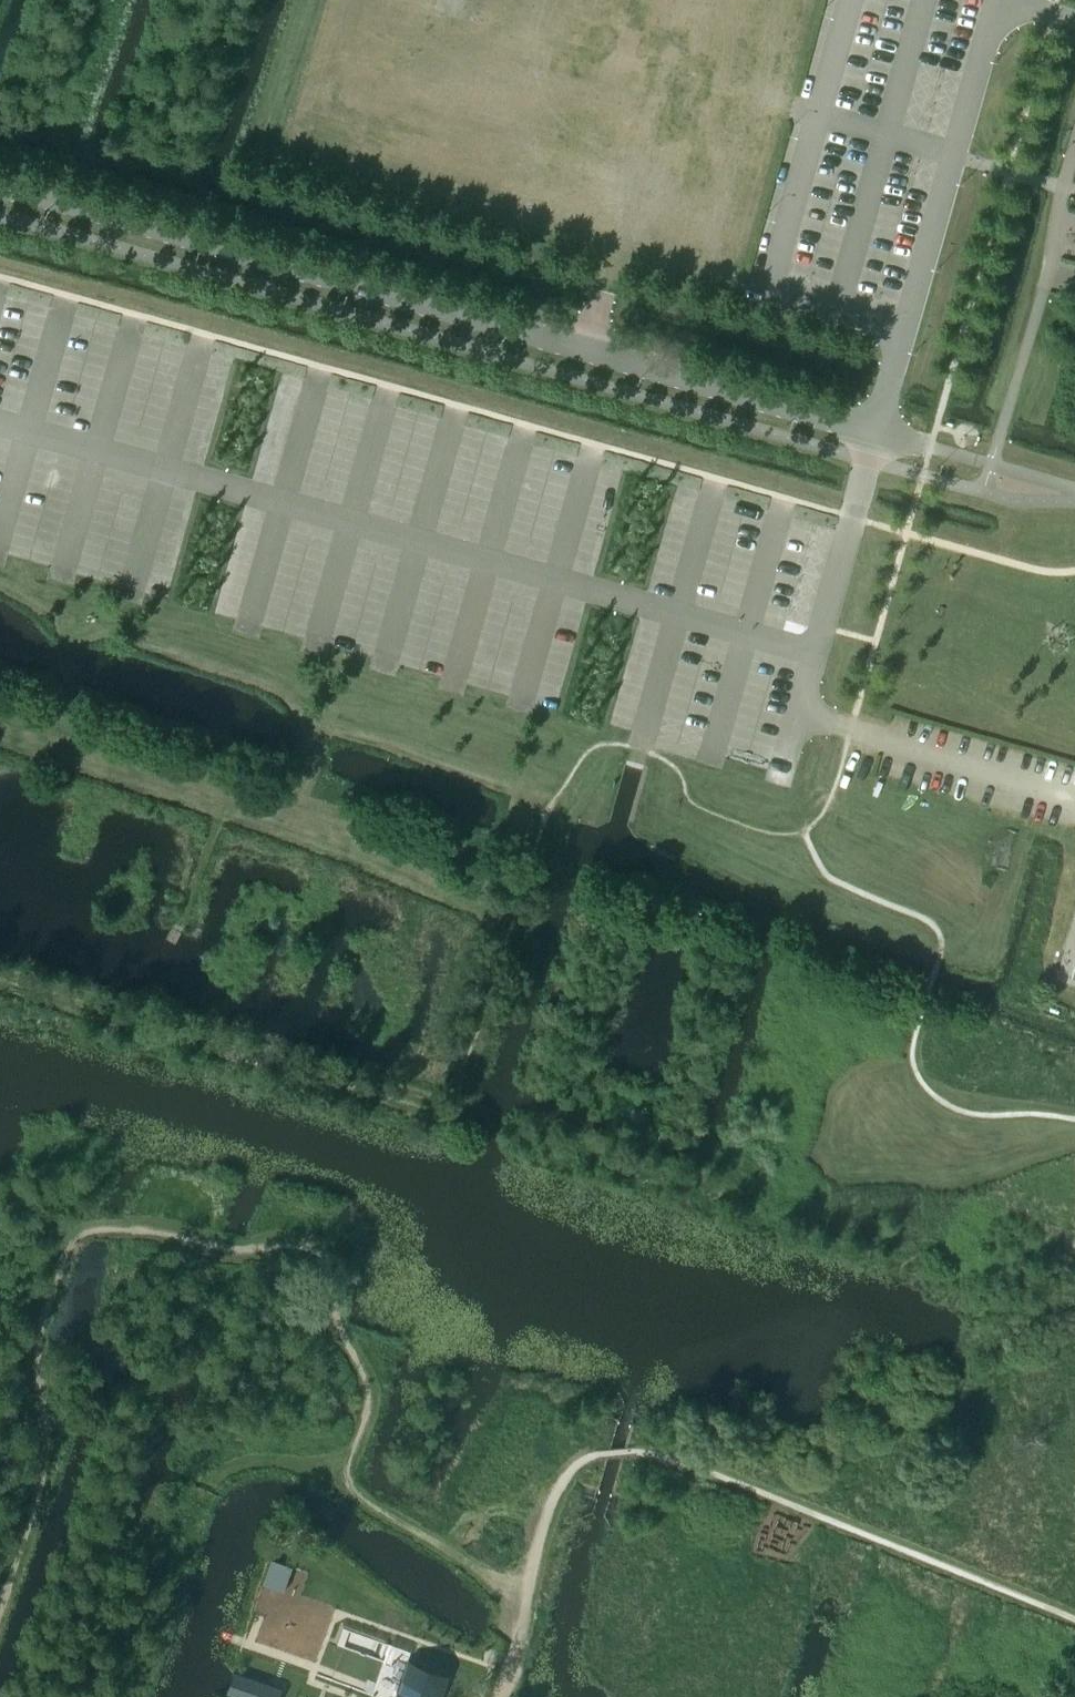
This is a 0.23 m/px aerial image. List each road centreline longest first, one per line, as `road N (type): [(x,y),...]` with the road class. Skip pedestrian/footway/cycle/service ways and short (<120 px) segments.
road 1 (unclassified): [(0,189),(878,432)]

